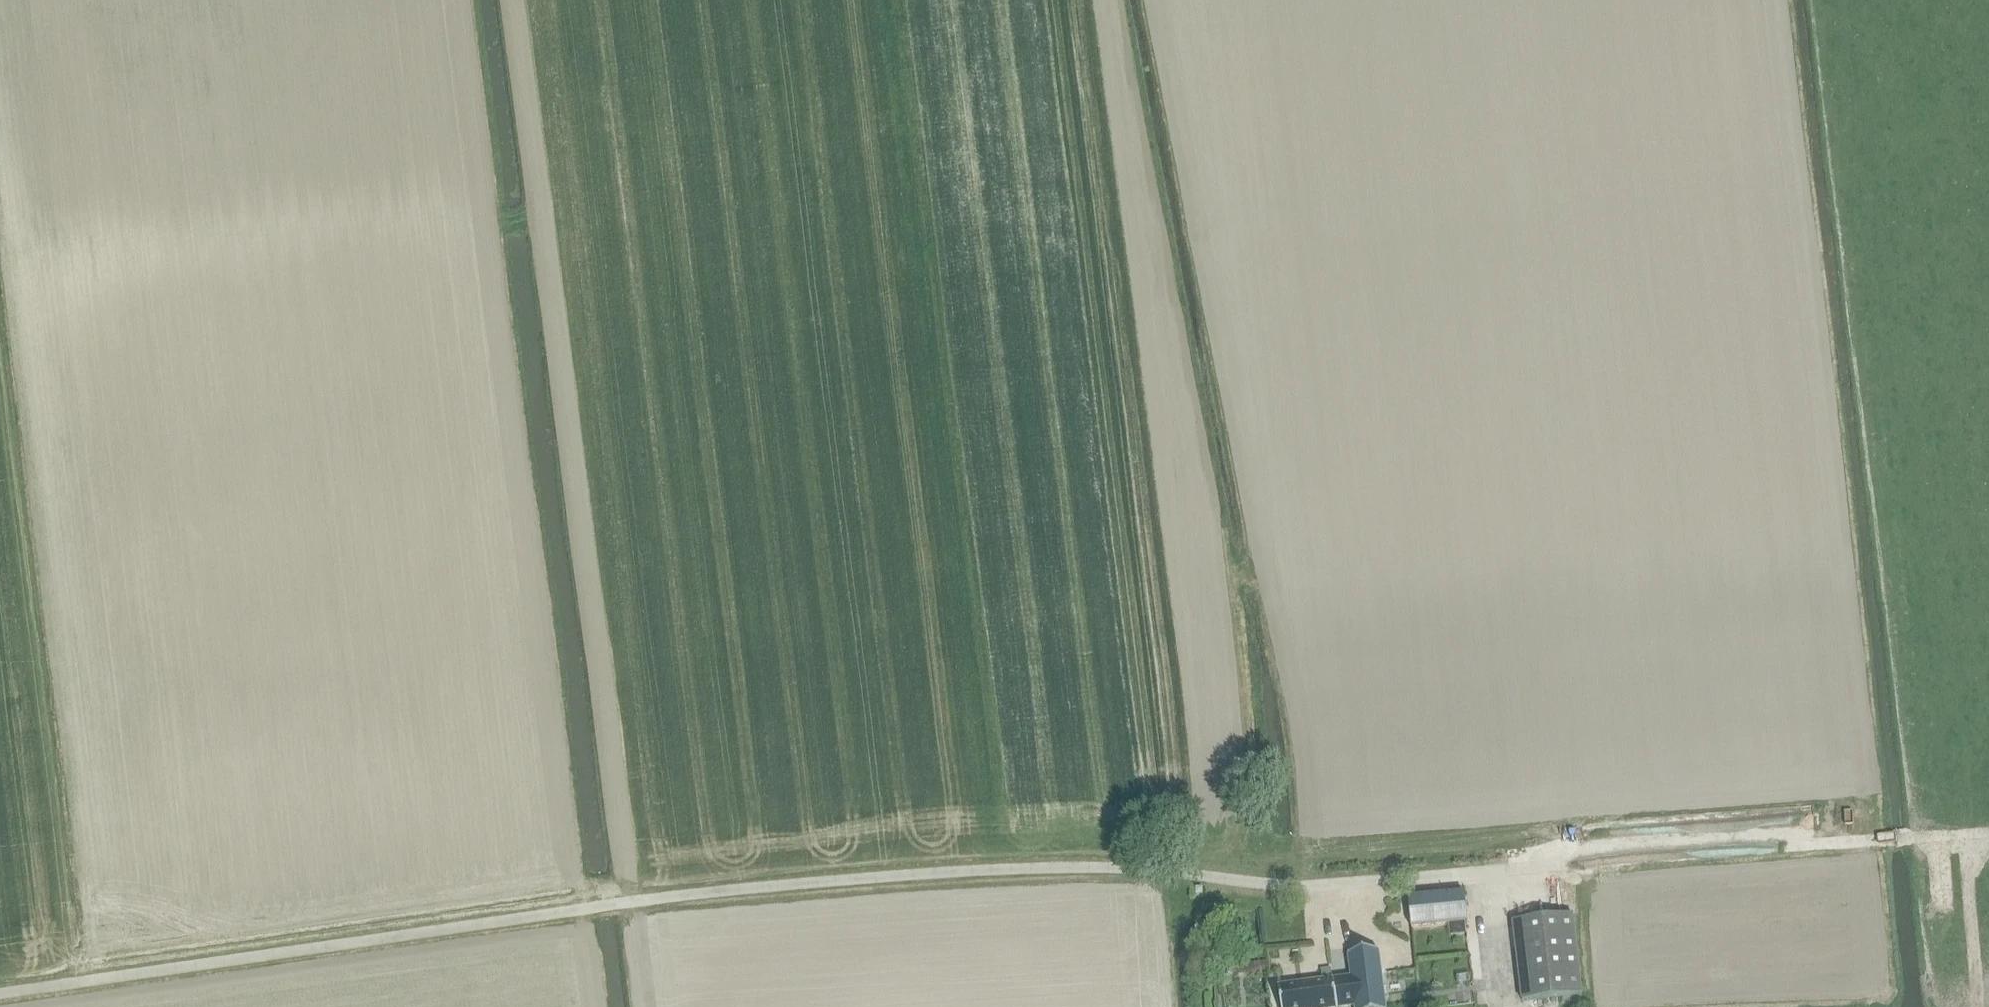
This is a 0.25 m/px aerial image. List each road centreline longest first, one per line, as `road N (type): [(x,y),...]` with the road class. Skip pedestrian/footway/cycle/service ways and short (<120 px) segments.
road 1 (track): [(1988,832),(1506,871)]
road 2 (track): [(1977,1006),(1963,834)]

